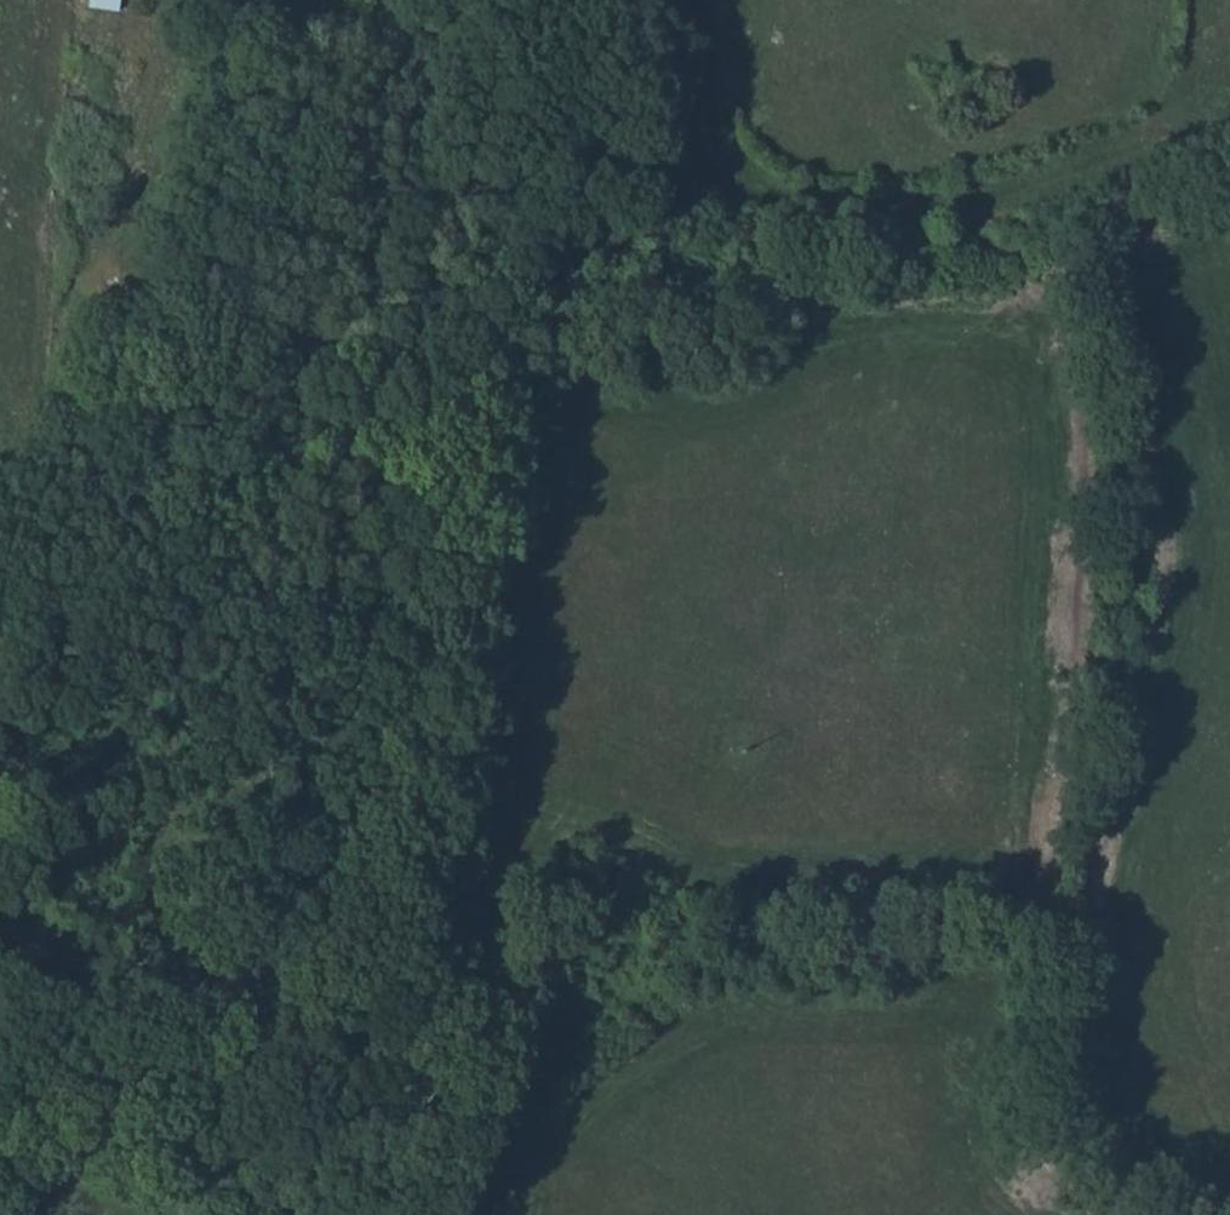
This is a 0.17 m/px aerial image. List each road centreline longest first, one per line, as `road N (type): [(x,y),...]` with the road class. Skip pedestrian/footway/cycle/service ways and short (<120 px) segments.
road 1 (track): [(401,1214),(450,393),(447,103),(477,0)]

